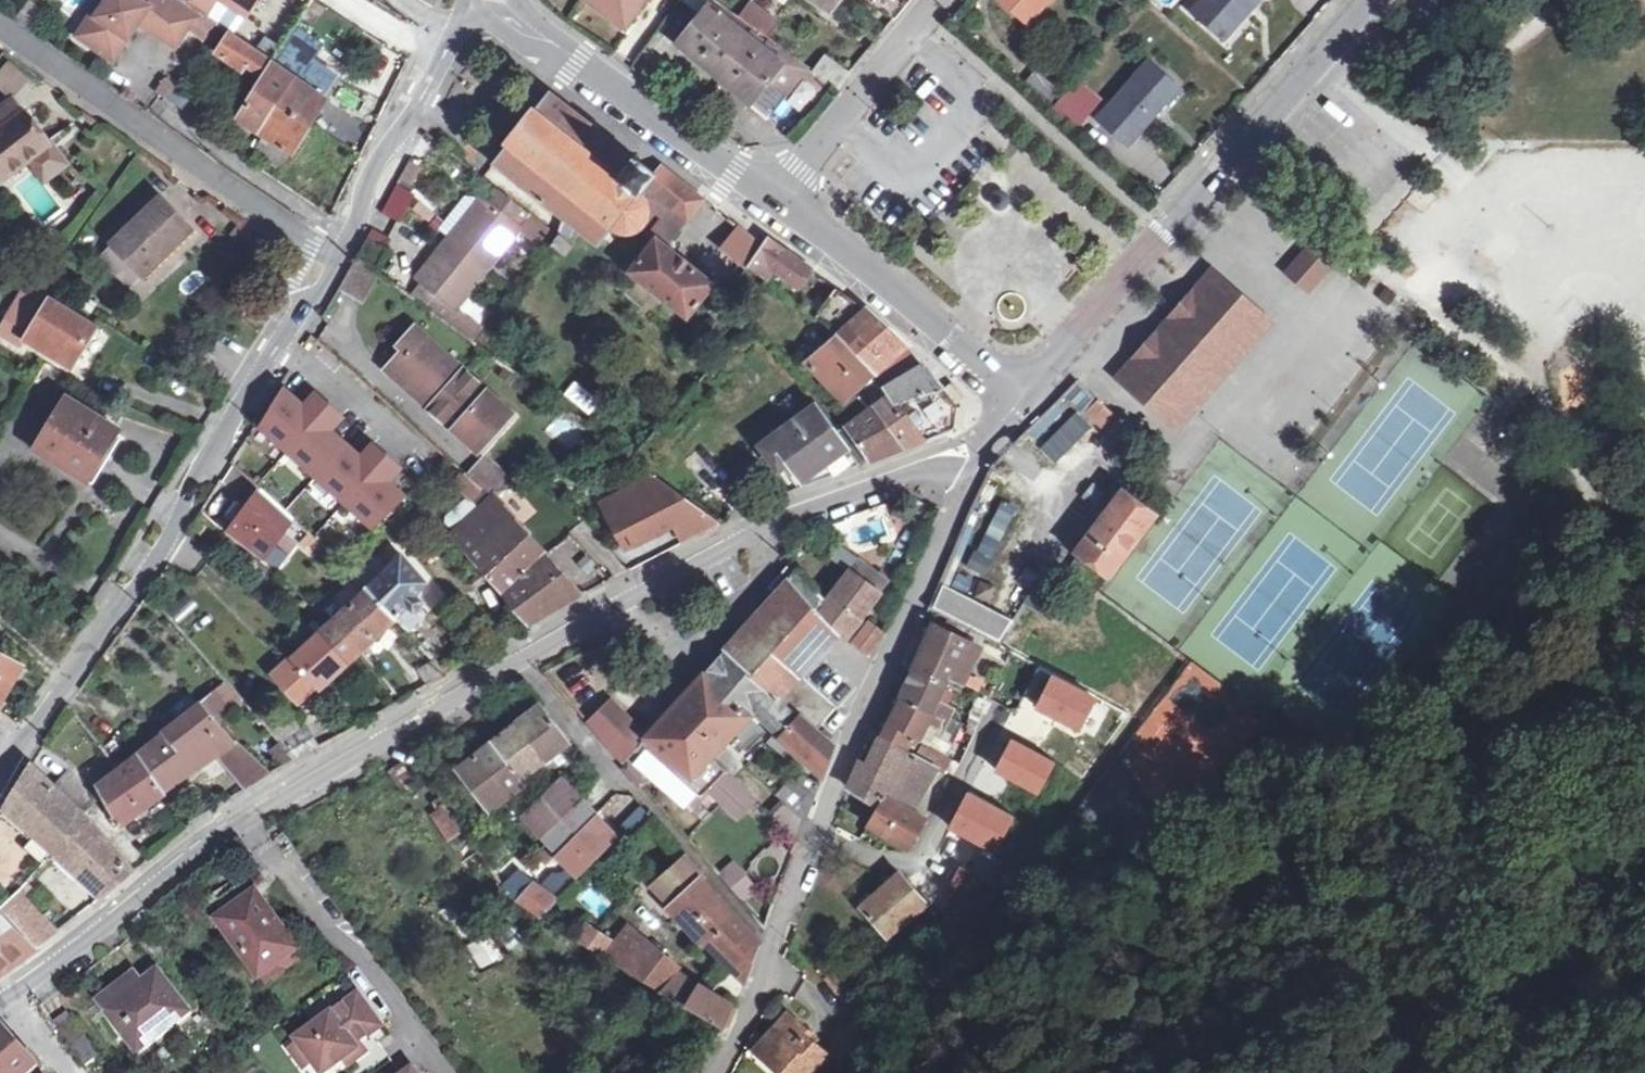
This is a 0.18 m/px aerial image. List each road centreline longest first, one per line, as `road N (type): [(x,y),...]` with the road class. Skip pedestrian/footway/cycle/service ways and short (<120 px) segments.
road 1 (tertiary): [(12,994),(251,820),(694,563),(891,481),(937,469),(971,476)]
road 2 (unclassified): [(719,1072),(971,476)]
road 3 (tertiary): [(340,260),(324,290),(301,306),(201,479),(0,773)]
road 4 (tertiary): [(1368,0),(1021,396)]
road 5 (residential): [(0,25),(340,260)]
road 6 (tertiary): [(495,6),(782,197)]
road 7 (tertiary): [(782,197),(1021,396)]
road 8 (tertiary): [(495,6),(458,32),(426,97),(363,188),(359,226),(340,260)]
road 9 (track): [(1538,389),(1638,625)]
road 10 (residential): [(782,197),(939,0)]

